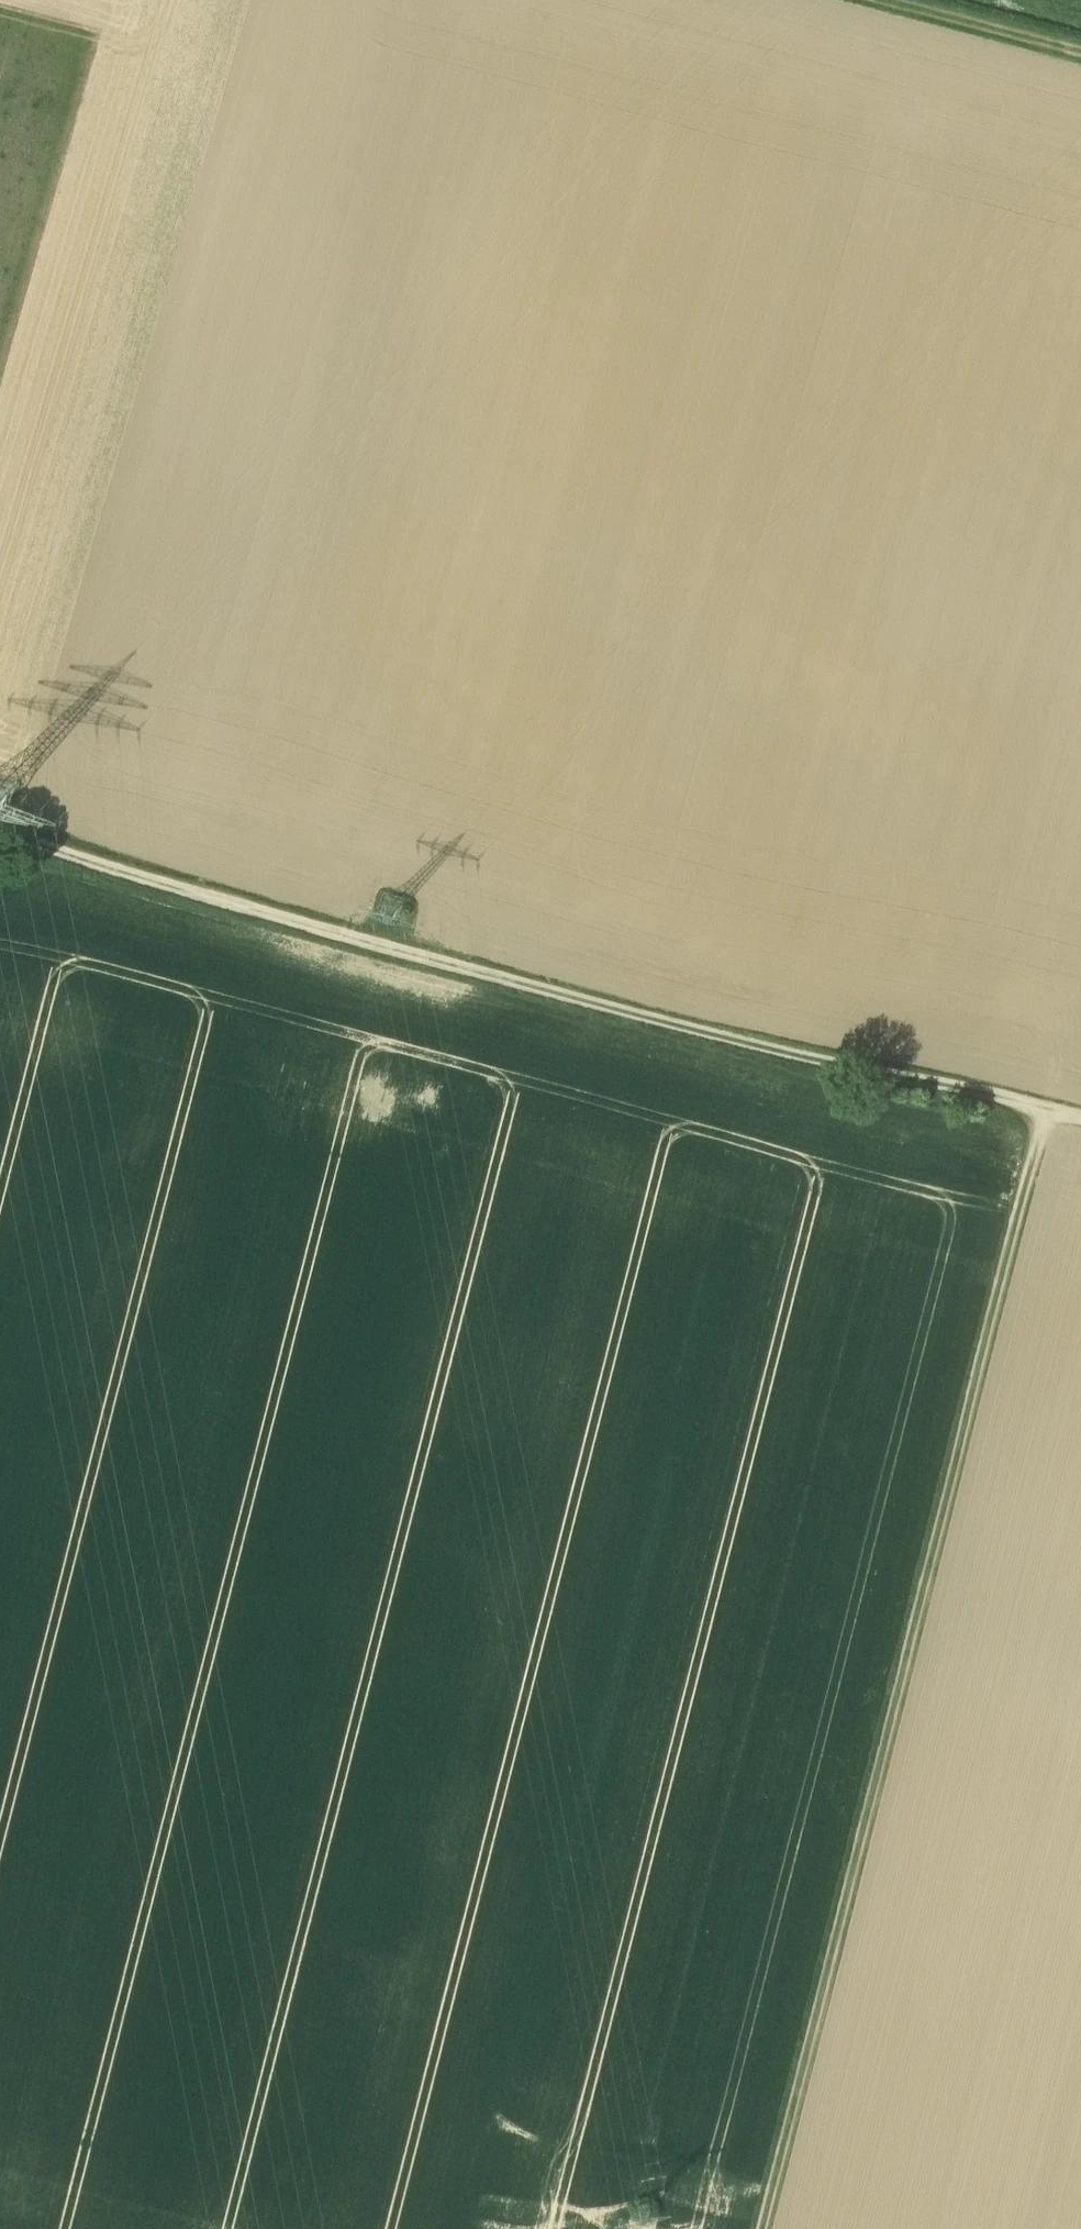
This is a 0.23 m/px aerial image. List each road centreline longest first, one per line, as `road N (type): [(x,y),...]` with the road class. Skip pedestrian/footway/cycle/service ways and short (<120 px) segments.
road 1 (track): [(1049,1115),(1023,1175),(758,2228)]
road 2 (track): [(0,836),(349,942),(698,1036),(1080,1123)]
road 3 (track): [(854,0),(1080,60)]

